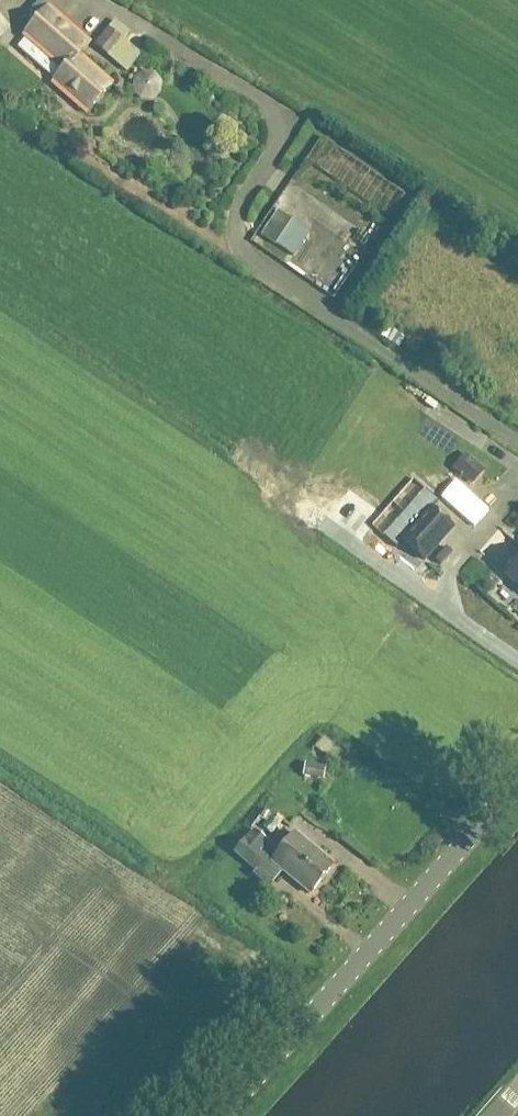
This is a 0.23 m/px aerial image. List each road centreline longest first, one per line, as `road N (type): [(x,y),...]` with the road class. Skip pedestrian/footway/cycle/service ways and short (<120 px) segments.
road 1 (unclassified): [(225,1115),(517,785)]

